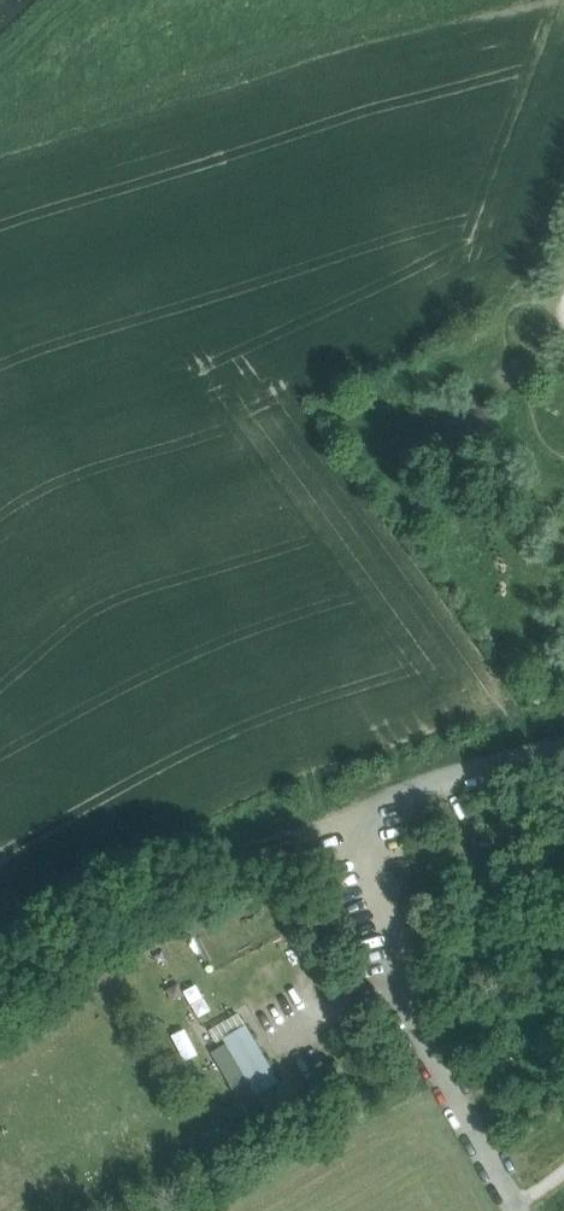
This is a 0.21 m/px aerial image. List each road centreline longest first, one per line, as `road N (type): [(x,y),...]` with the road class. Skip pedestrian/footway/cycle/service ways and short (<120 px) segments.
road 1 (residential): [(520,1210),(345,902),(337,854),(350,822),(375,801),(563,746)]
road 2 (track): [(350,822),(280,831),(200,866),(0,981)]

